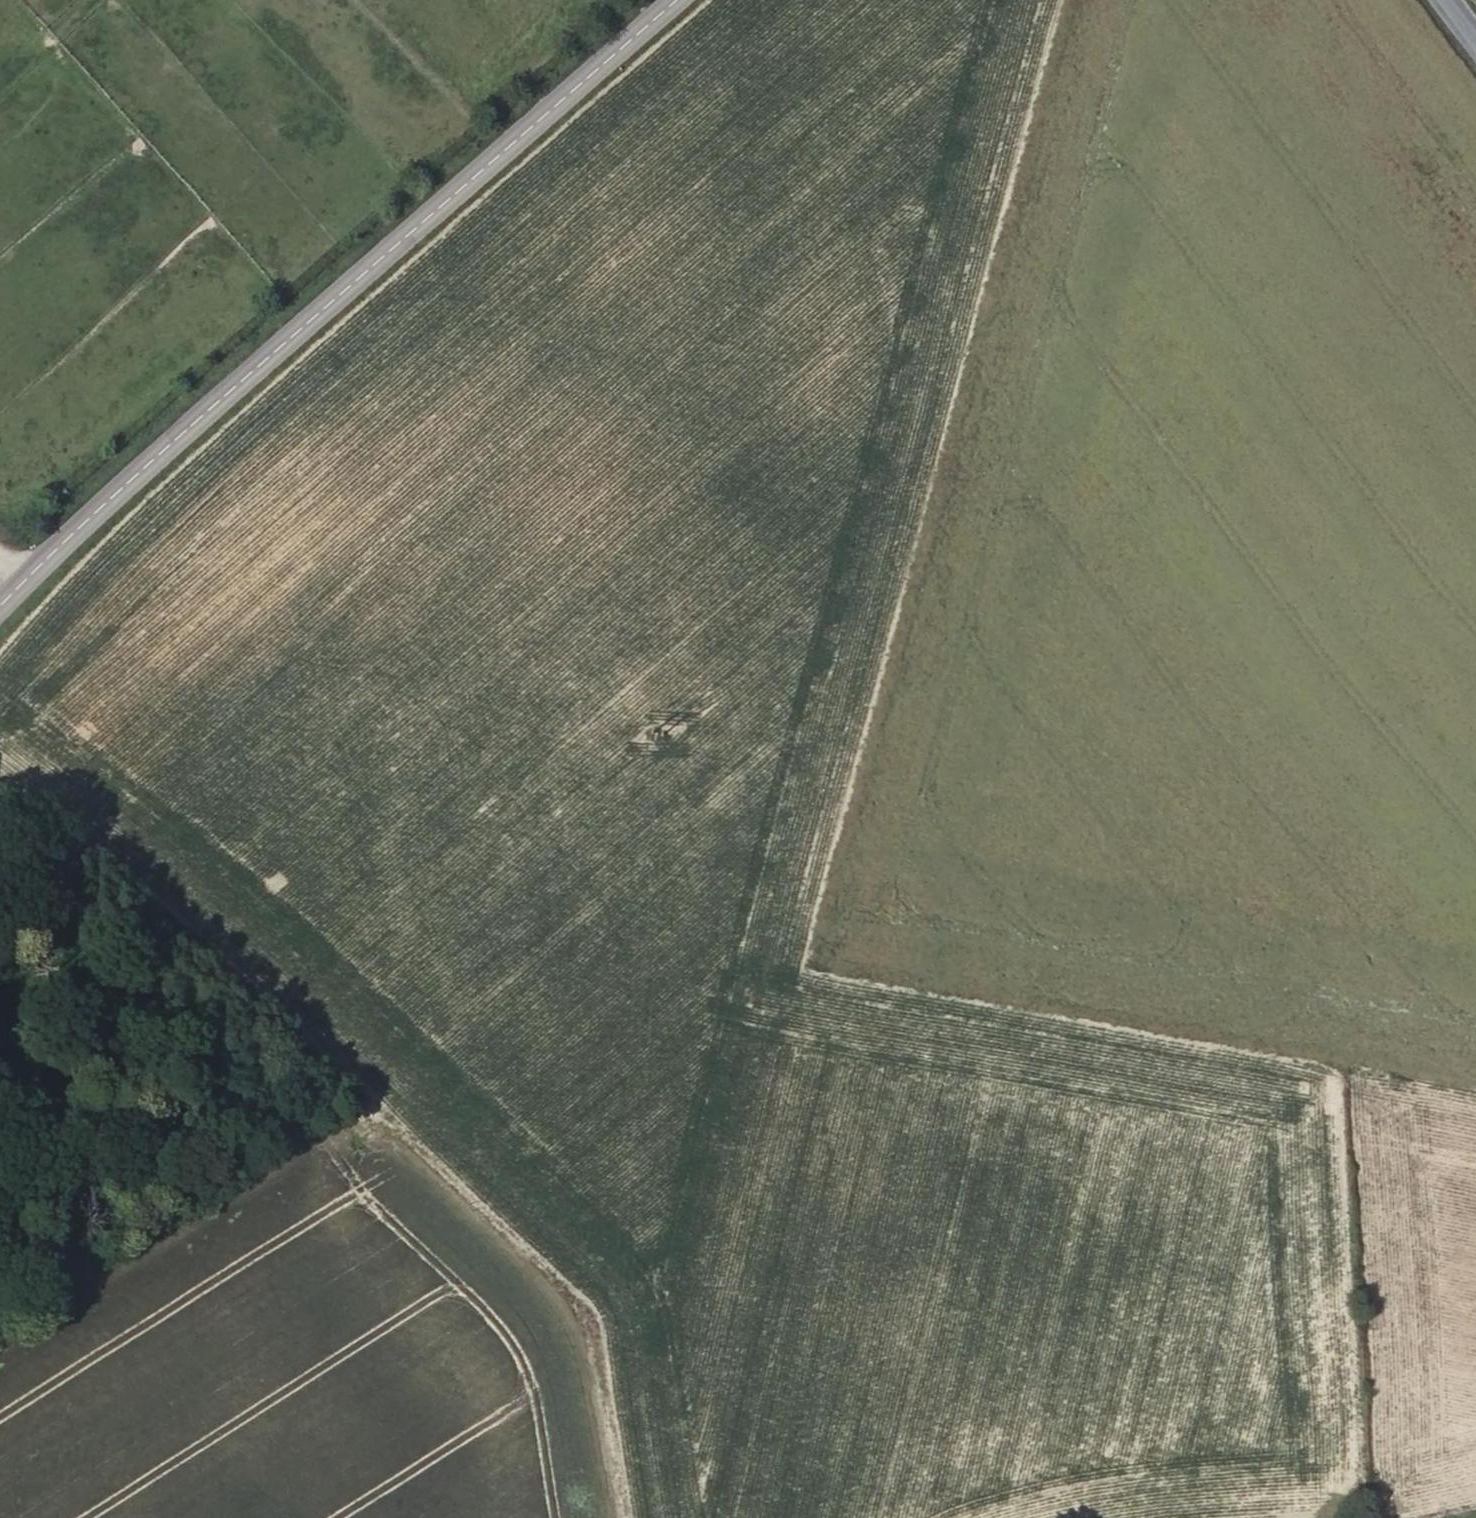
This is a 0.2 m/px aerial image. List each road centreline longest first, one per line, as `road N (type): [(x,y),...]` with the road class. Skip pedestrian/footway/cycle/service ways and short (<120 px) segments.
road 1 (tertiary): [(662,0),(0,599)]

